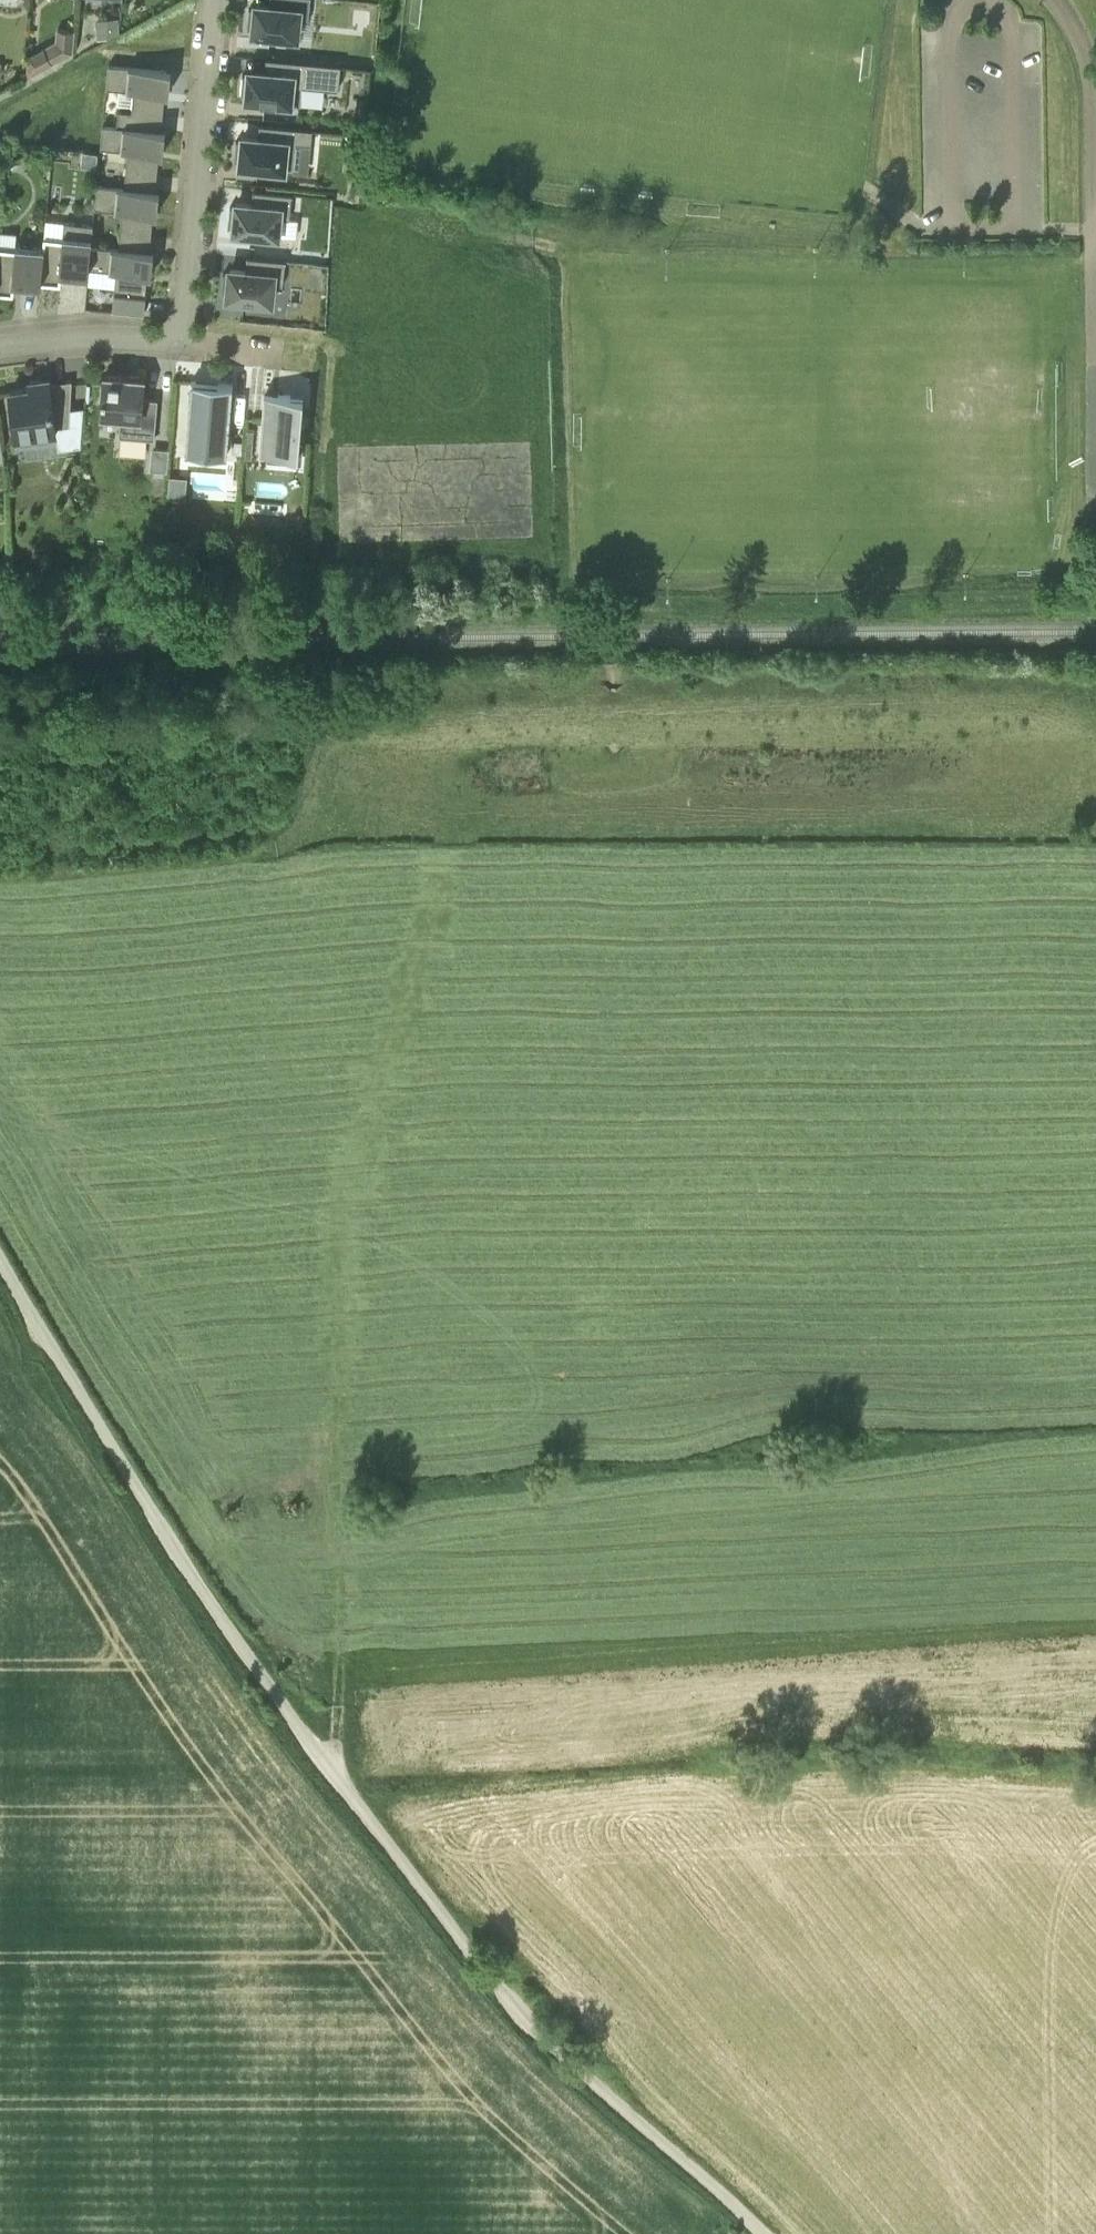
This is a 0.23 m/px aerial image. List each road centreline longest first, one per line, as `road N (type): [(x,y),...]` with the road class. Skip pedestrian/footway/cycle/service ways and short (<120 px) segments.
road 1 (unclassified): [(763,2233),(553,2047),(426,1895),(213,1609),(0,1261)]
road 2 (track): [(0,876),(277,848),(309,808),(317,755),(362,724),(635,709)]
road 3 (residential): [(179,340),(213,0)]
road 4 (residential): [(0,347),(179,340)]

